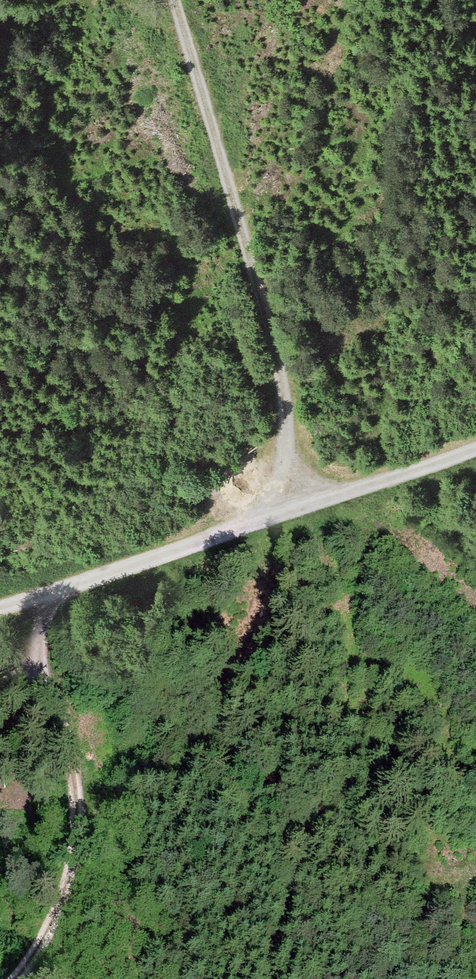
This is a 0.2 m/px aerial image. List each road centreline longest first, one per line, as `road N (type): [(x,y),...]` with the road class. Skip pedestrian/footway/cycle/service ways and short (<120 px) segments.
road 1 (track): [(173,0),(285,404),(290,508)]
road 2 (track): [(24,978),(65,897),(82,820),(70,738),(33,670),(57,591)]
road 3 (track): [(0,607),(290,508)]
road 4 (track): [(290,508),(475,448)]

